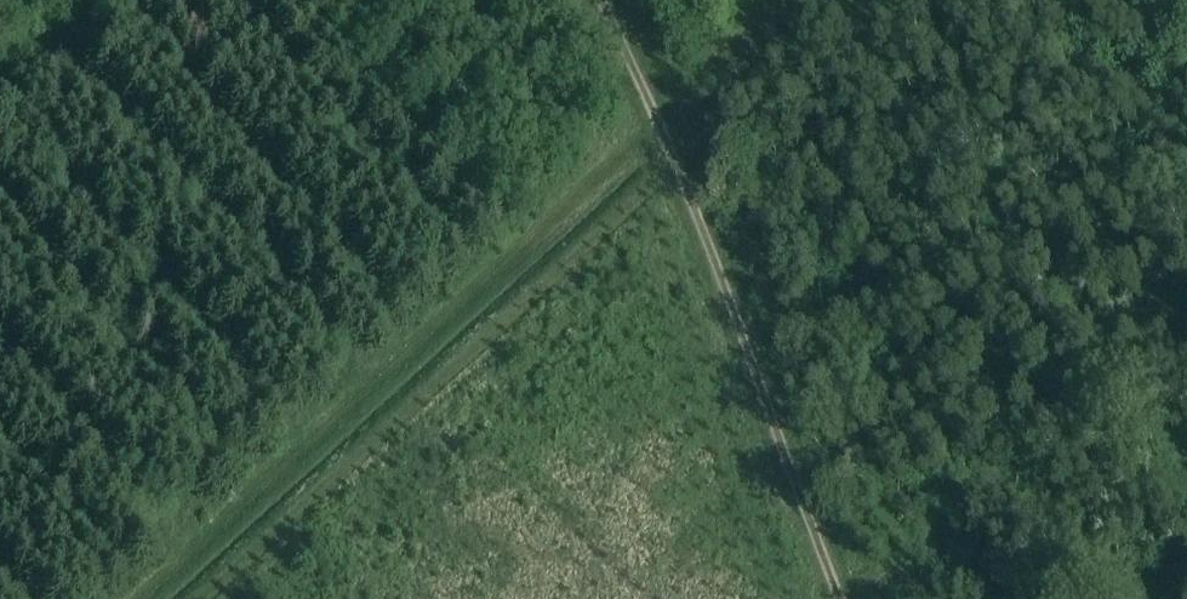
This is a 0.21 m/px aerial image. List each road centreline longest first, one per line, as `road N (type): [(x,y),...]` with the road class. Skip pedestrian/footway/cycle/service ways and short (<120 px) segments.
road 1 (track): [(838,598),(675,167),(602,0)]

